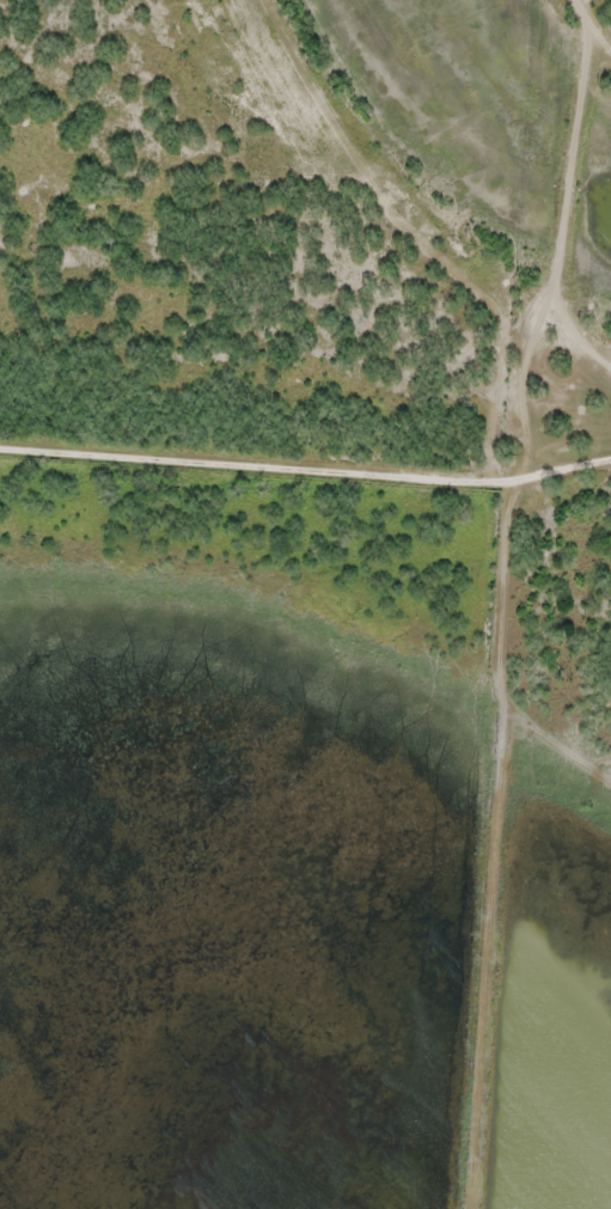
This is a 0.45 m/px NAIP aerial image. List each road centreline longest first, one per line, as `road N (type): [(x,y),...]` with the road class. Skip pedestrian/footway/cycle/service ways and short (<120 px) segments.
road 1 (residential): [(610,762),(533,668),(527,497),(482,458),(0,419)]

